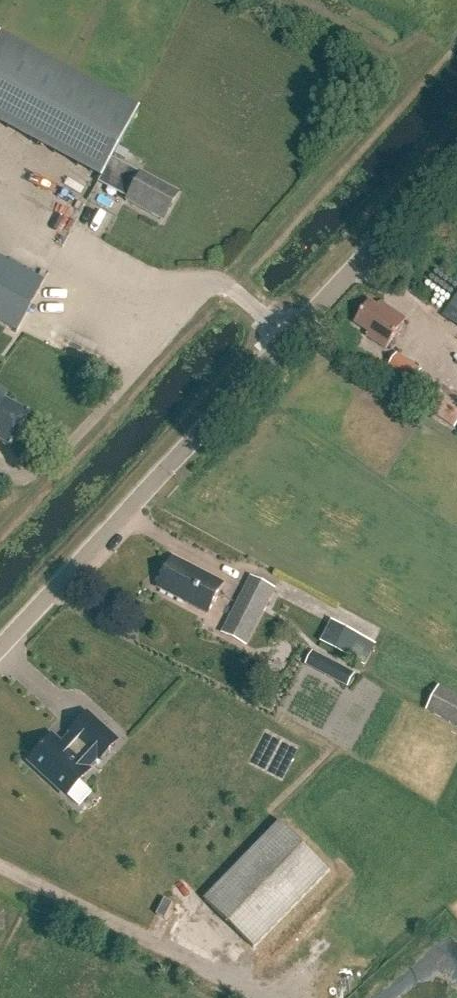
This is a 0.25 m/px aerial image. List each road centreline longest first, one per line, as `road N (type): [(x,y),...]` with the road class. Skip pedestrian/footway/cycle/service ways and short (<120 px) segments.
road 1 (unclassified): [(0,643),(456,151)]

